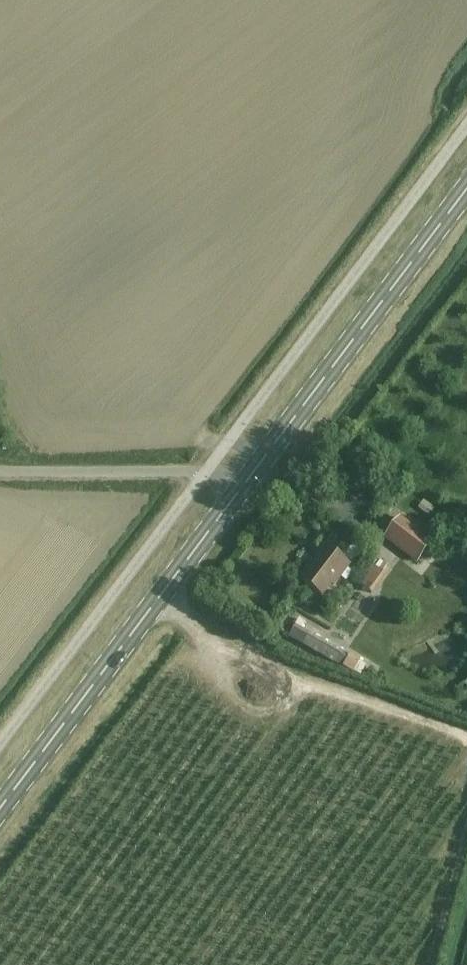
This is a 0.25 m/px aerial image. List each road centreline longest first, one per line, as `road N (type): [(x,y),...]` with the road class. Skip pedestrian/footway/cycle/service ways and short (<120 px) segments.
road 1 (secondary): [(0,814),(466,193)]

